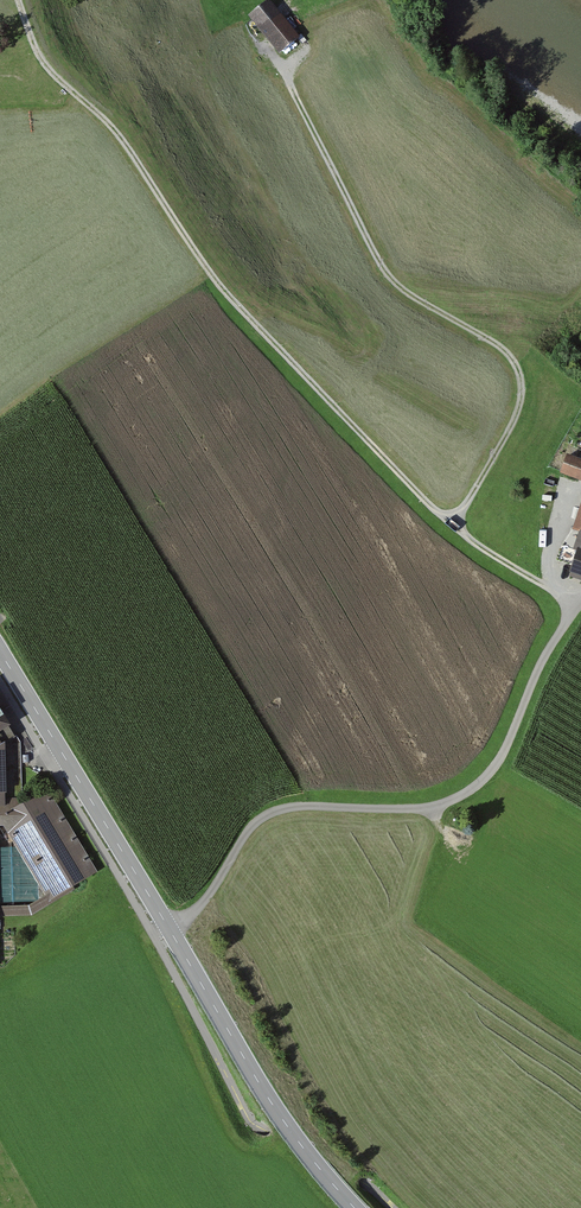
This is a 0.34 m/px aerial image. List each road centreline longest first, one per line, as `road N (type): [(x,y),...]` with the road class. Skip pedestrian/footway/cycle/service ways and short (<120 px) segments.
road 1 (track): [(455,521),(431,507),(250,319),(116,130),(52,73),(18,0)]
road 2 (track): [(280,62),(391,286),(503,348),(518,368),(523,395),(513,423),(455,521)]
road 3 (unclassified): [(575,607),(510,739),(475,787),(431,807),(279,810),(248,833),(197,908),(170,930)]
road 4 (primary): [(170,930),(268,1098),(355,1207)]
road 5 (primary): [(0,651),(170,930)]
road 6 (track): [(575,607),(474,542),(455,521)]

